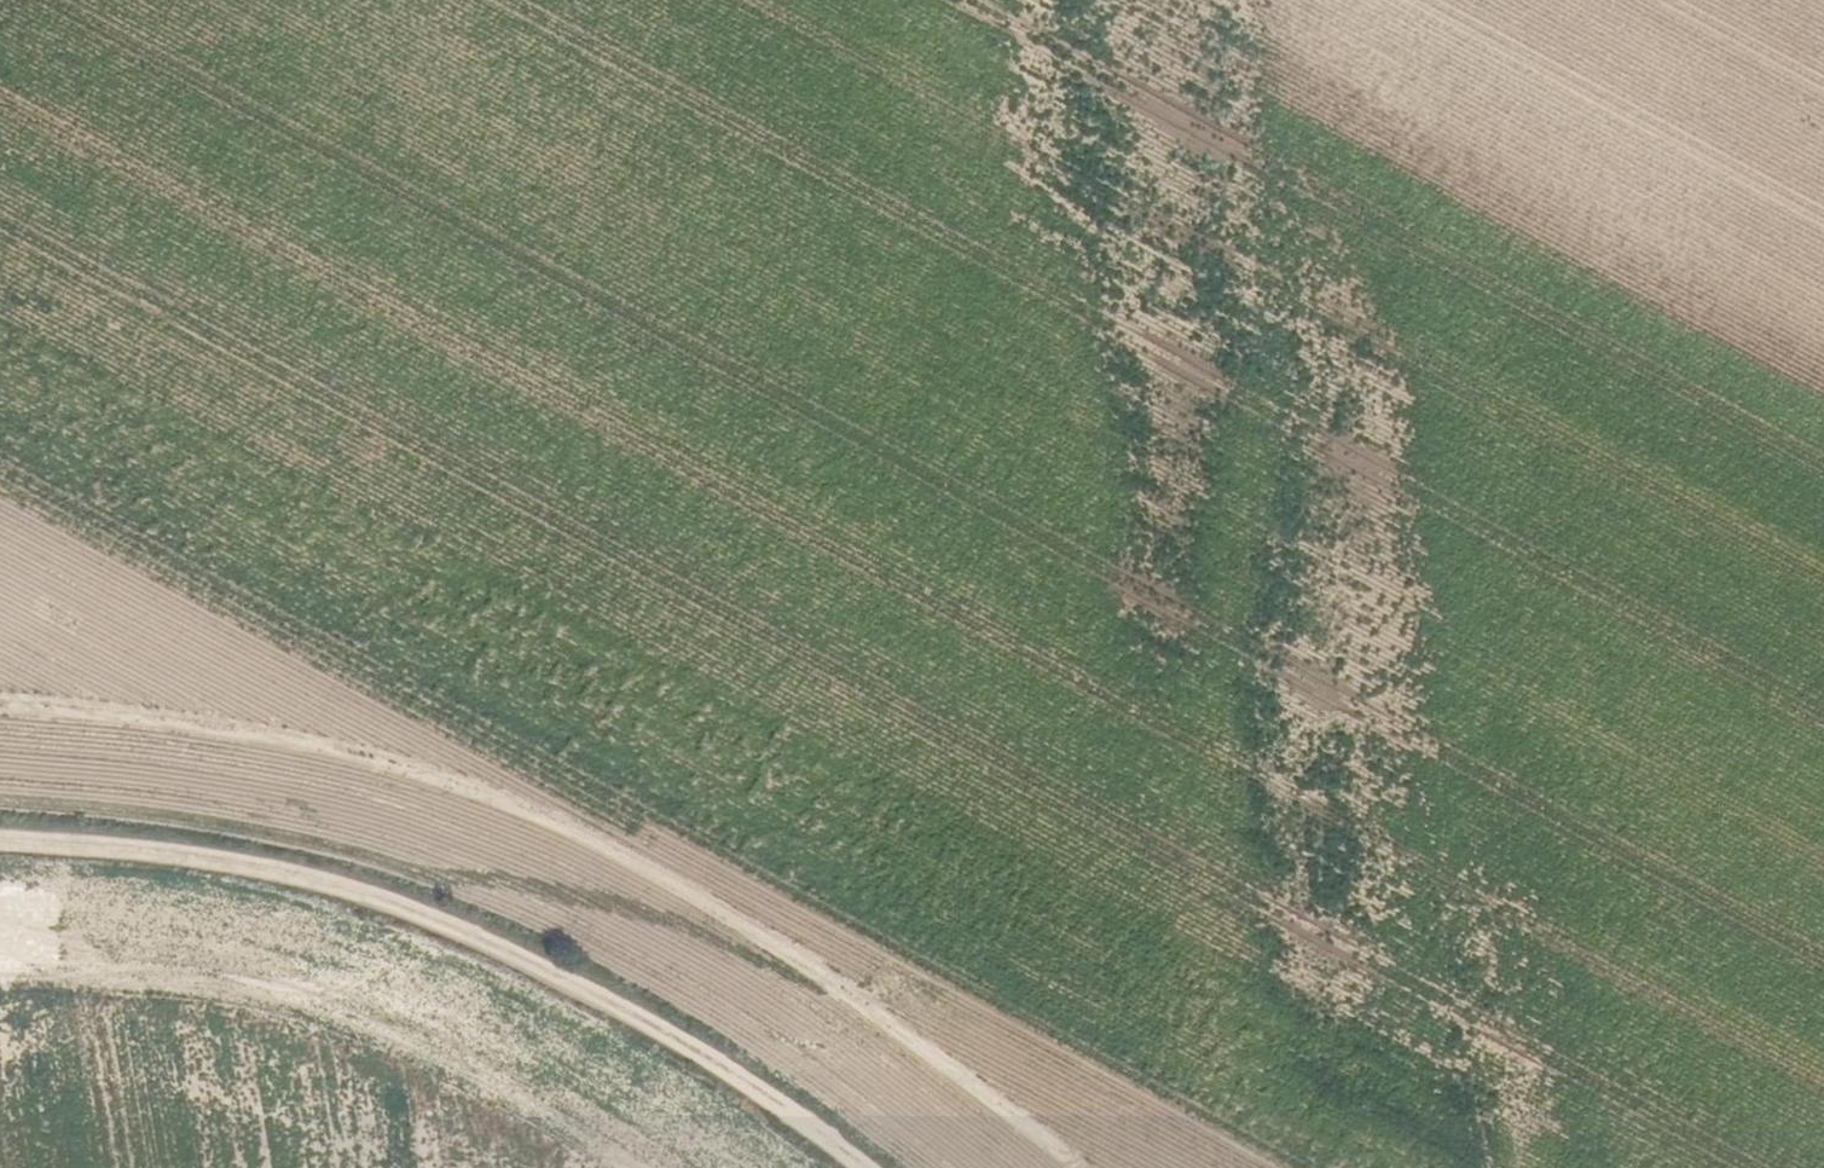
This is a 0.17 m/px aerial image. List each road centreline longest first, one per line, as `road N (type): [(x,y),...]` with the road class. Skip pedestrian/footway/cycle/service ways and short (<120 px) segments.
road 1 (track): [(0,839),(106,845),(402,904),(686,1052),(836,1167)]

